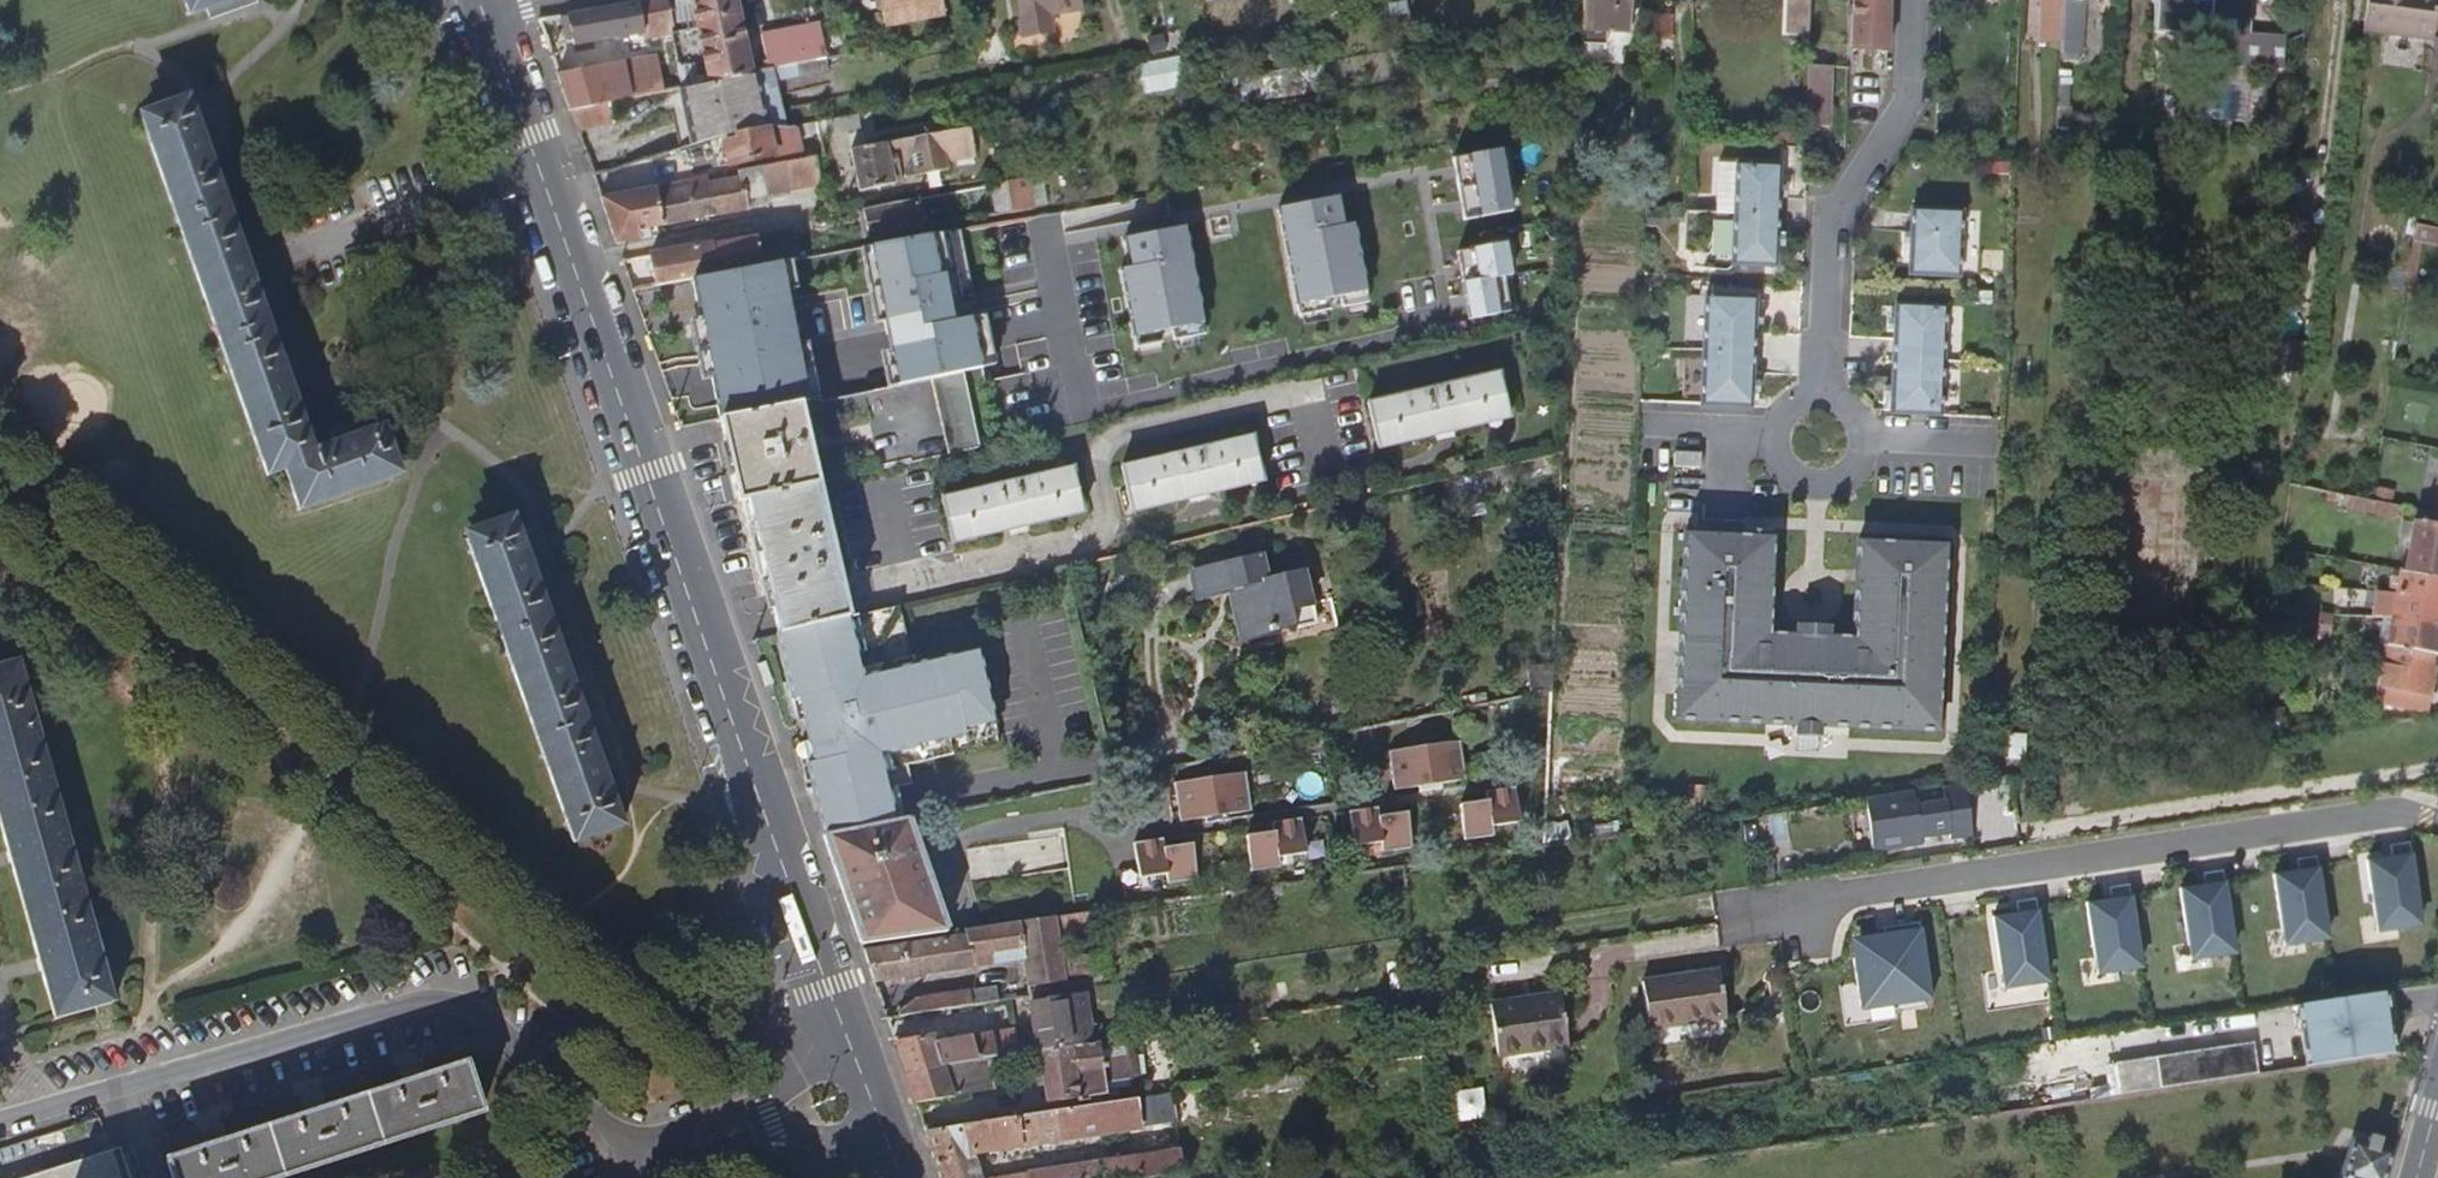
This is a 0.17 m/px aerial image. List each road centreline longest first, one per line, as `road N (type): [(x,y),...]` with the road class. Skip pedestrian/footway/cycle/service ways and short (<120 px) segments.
road 1 (primary): [(843,1023),(486,17)]
road 2 (residential): [(641,1151),(484,1011),(458,1001),(423,1003),(0,1122)]
road 3 (residential): [(2437,810),(1805,907)]
road 4 (track): [(1288,964),(1728,901),(1805,907)]
road 5 (residential): [(1914,0),(1911,106),(1825,220),(1821,433)]
road 6 (residential): [(1650,423),(1821,433)]
road 7 (residential): [(1821,433),(1987,440)]
road 8 (residential): [(741,1124),(897,1164)]
road 9 (primary): [(897,1164),(843,1023)]
road 10 (residential): [(843,1023),(767,1110),(741,1124)]

